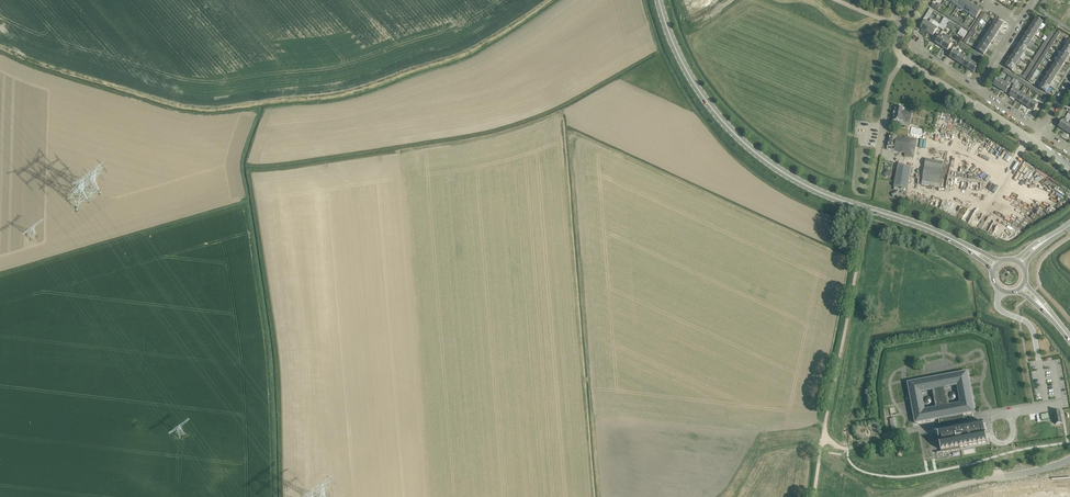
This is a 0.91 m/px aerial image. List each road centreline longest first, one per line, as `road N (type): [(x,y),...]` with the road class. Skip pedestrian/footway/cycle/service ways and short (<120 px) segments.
road 1 (tertiary): [(659,0),(689,75),(759,157),(816,191),(970,249)]
road 2 (unclassified): [(814,496),(860,252)]
road 3 (residential): [(1034,141),(903,59)]
road 4 (unclassified): [(929,496),(1069,458)]

